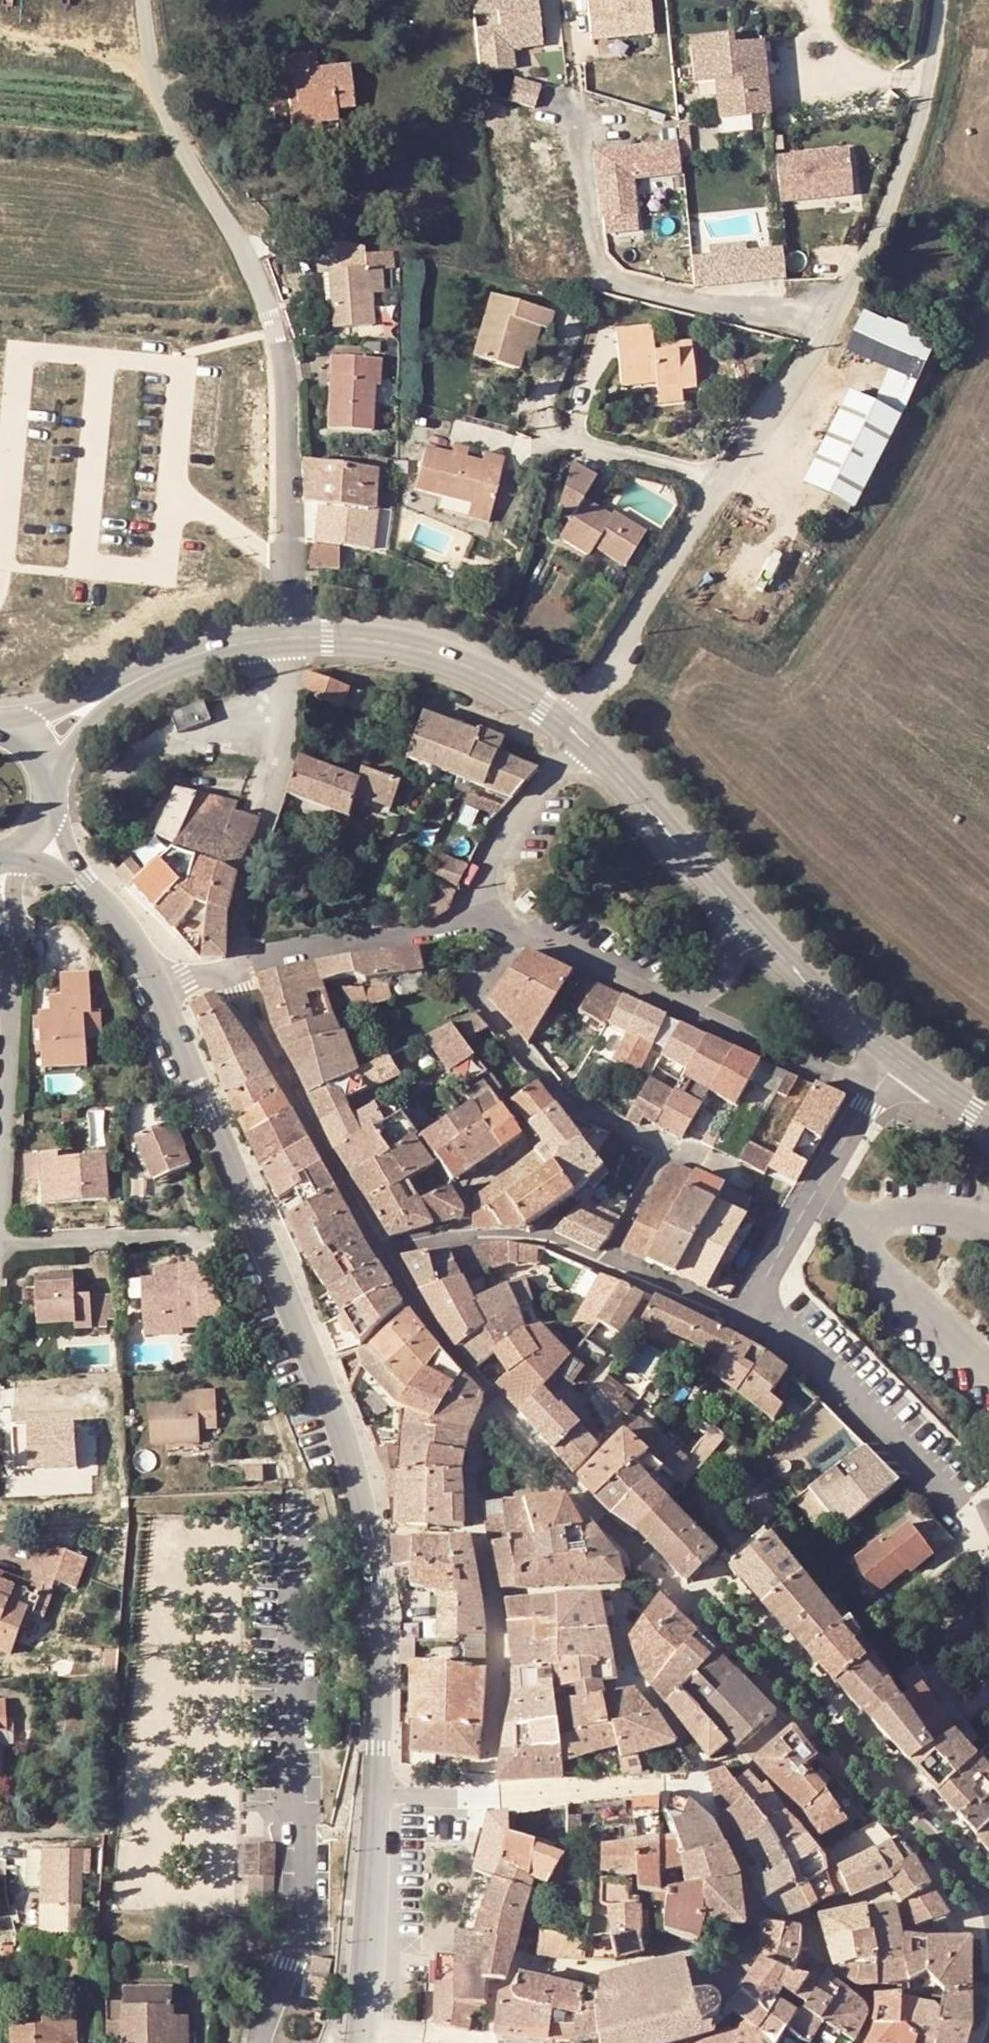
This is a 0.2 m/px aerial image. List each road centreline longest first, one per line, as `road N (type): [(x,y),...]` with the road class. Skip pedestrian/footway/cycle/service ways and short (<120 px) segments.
road 1 (tertiary): [(165,991),(356,1471),(378,1577),(378,1794)]
road 2 (unclassified): [(495,1401),(641,1561),(680,1593),(726,1609),(988,1894)]
road 3 (unclassified): [(149,0),(165,113),(265,291),(284,357),(293,440),(292,637)]
road 4 (residential): [(973,1534),(793,1357),(733,1321),(876,1089)]
road 5 (unclassified): [(235,968),(413,1299),(495,1401)]
road 6 (residential): [(825,322),(742,310),(605,273),(595,256),(575,63)]
road 7 (residential): [(495,1401),(475,1459),(476,1524),(498,1621),(483,1794)]
road 8 (unclassified): [(825,322),(893,194),(936,63),(939,0)]
road 9 (residential): [(292,637),(280,758),(235,968)]
road 10 (residential): [(10,936),(0,1263)]
road 11 (tertiary): [(567,724),(450,656),(382,639),(292,637)]
road 12 (unclassified): [(567,724),(723,482)]
road 13 (residential): [(235,968),(481,908)]
road 14 (tertiary): [(378,1794),(364,2042)]
road 15 (tertiary): [(897,1060),(734,905)]
road 16 (tertiary): [(734,905),(583,741)]
road 17 (residential): [(676,997),(876,1089)]
road 18 (residential): [(481,908),(676,997)]
road 19 (unclassified): [(483,1794),(689,1795)]
road 20 (residential): [(583,741),(514,827),(481,908)]
road 21 (residential): [(723,482),(569,443),(532,446)]
road 22 (unclassified): [(723,482),(825,322)]
road 23 (tertiary): [(292,637),(209,650),(131,681)]
road 24 (tertiary): [(85,882),(135,937),(165,991)]
road 25 (tertiary): [(131,681),(5,730)]
road 26 (tertiary): [(51,786),(131,681)]
road 27 (residential): [(676,997),(699,994),(728,970),(734,905)]

